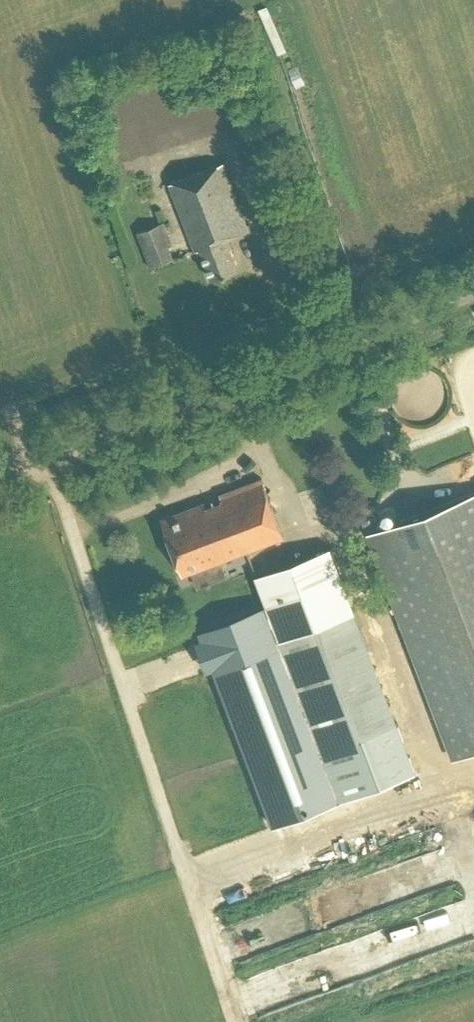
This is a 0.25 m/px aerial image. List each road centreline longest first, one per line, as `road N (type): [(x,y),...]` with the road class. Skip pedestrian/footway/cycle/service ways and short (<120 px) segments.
road 1 (unclassified): [(0,473),(473,293)]

